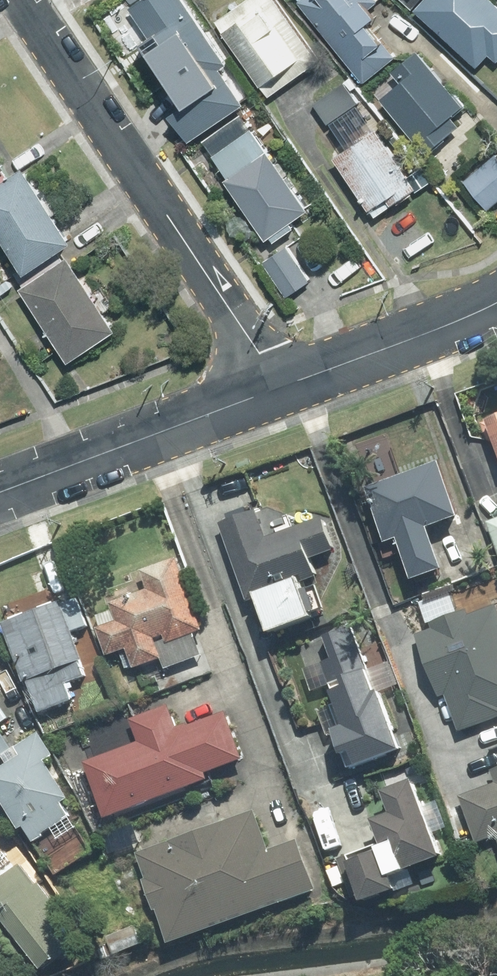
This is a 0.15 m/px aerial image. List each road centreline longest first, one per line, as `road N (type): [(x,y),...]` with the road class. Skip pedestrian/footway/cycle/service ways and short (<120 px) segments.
road 1 (residential): [(28,0),(280,385)]
road 2 (tertiary): [(280,385),(0,491)]
road 3 (tertiary): [(496,302),(280,385)]

